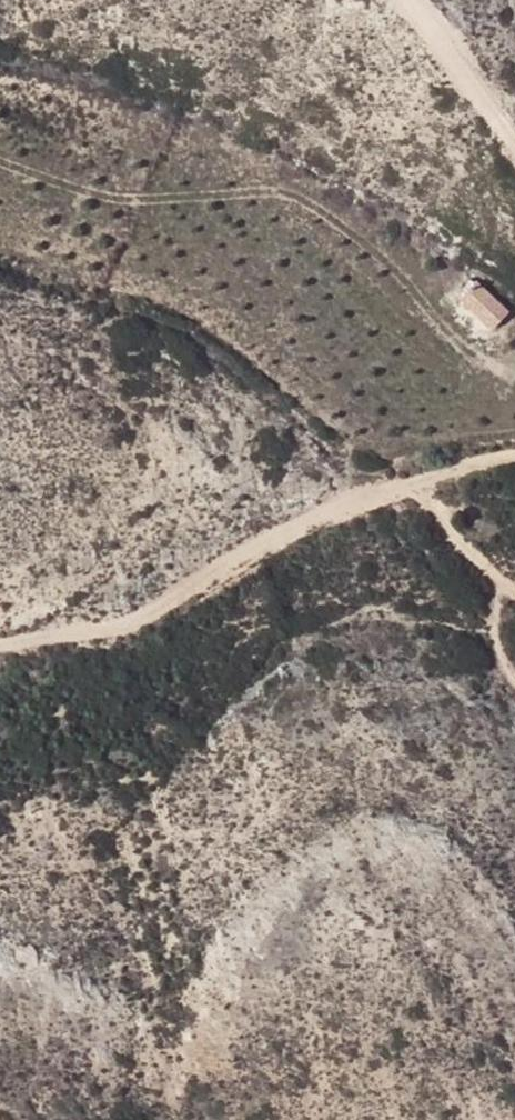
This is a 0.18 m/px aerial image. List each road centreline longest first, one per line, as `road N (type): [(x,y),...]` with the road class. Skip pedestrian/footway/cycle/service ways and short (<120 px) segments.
road 1 (track): [(0,647),(124,625),(222,541),(431,456),(514,449)]
road 2 (track): [(514,149),(412,0)]
road 3 (track): [(431,456),(448,509),(502,574),(514,577)]

